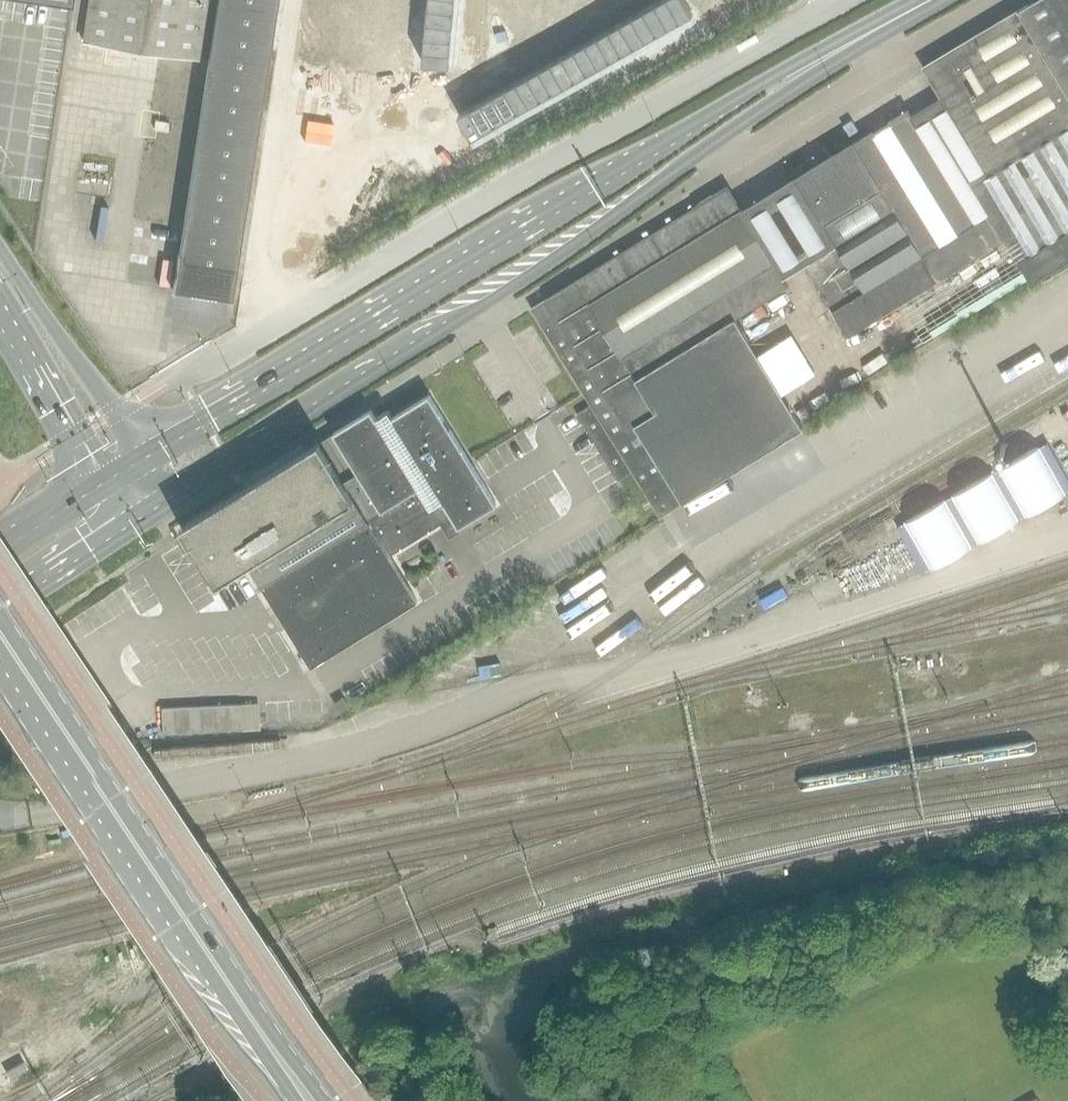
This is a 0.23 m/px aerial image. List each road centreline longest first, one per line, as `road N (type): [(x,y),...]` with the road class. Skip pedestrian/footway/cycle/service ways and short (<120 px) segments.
road 1 (secondary): [(151,512),(539,268),(935,0)]
road 2 (secondary): [(924,0),(683,129),(613,179),(139,461)]
road 3 (primary): [(327,1100),(0,610)]
road 4 (primary): [(0,651),(297,1100)]
road 5 (primary): [(139,461),(0,249)]
road 6 (primary): [(0,314),(102,484)]
road 7 (primary): [(0,611),(151,512)]
road 8 (primary): [(102,484),(0,552)]

